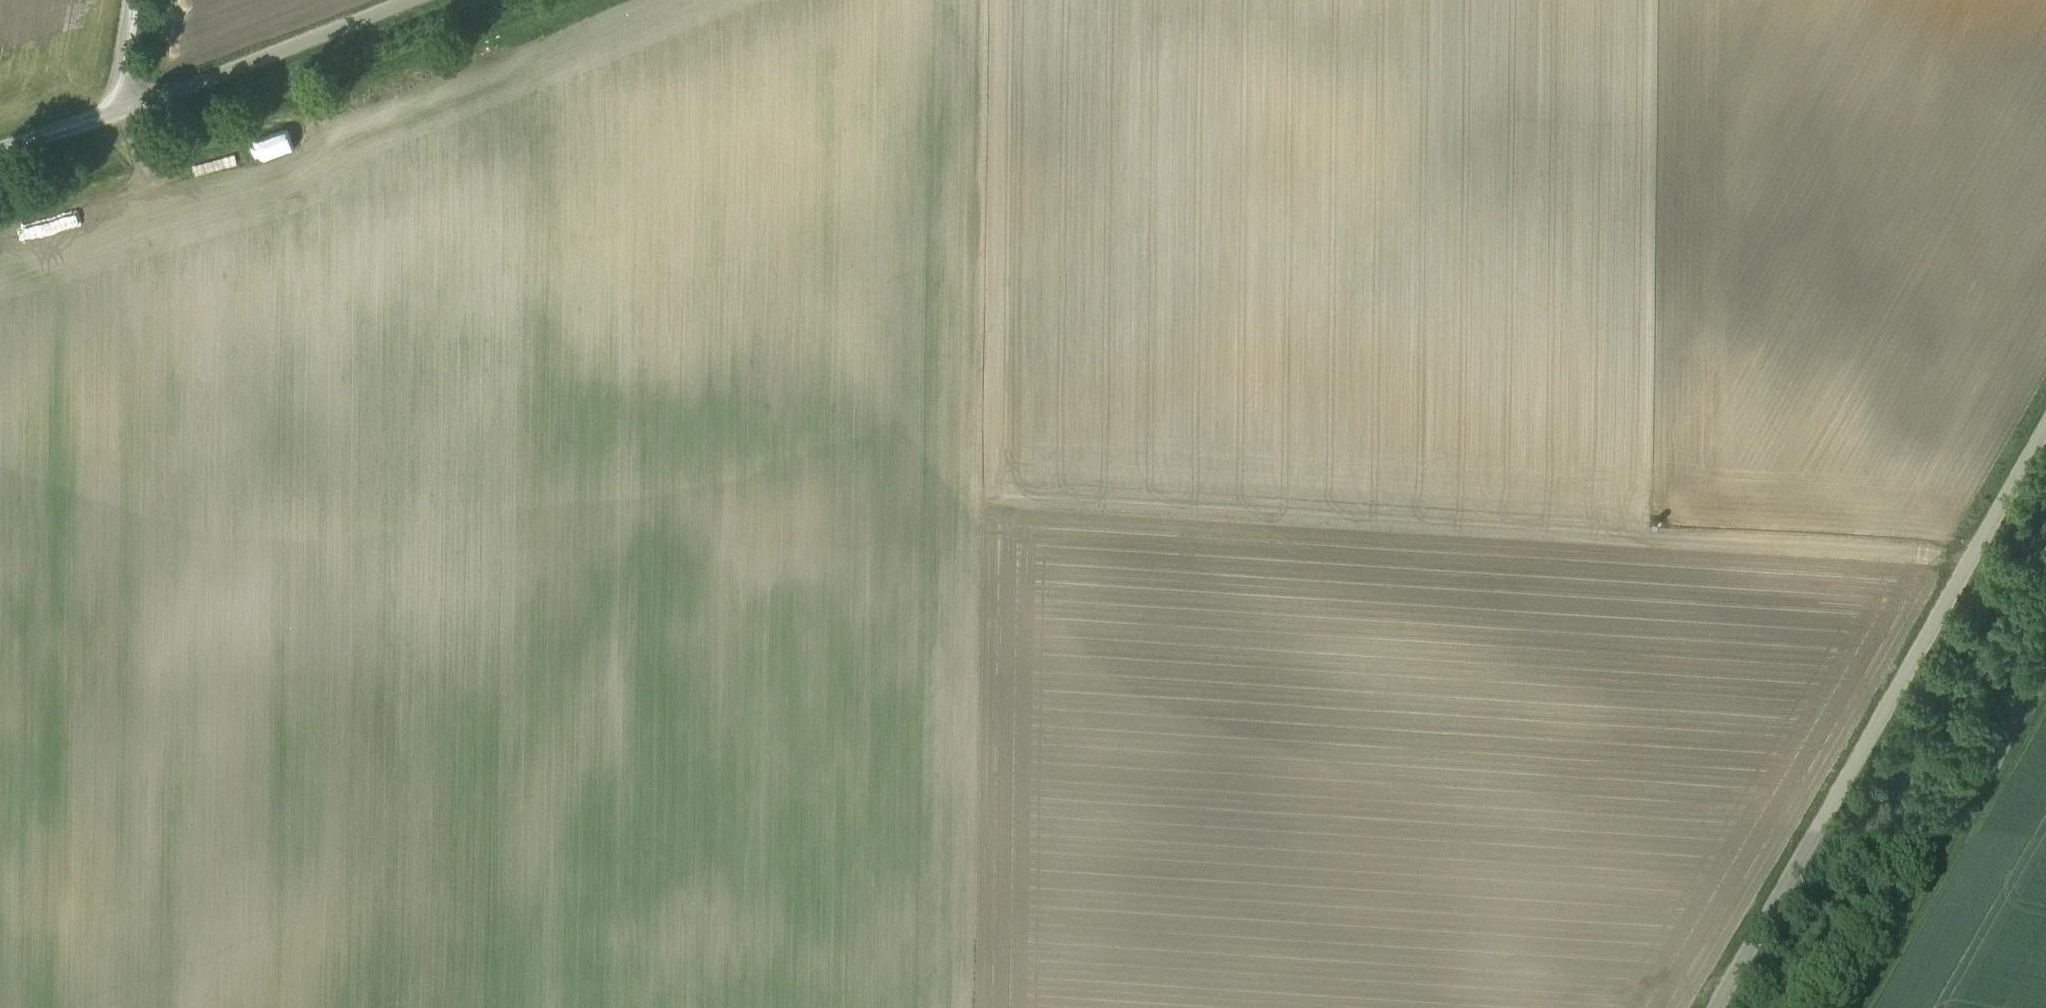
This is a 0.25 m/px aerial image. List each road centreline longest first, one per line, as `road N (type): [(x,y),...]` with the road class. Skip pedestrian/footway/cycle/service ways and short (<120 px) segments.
road 1 (unclassified): [(2045,450),(1729,1007)]
road 2 (unclassified): [(114,111),(402,0)]
road 3 (unclassified): [(0,151),(114,111)]

